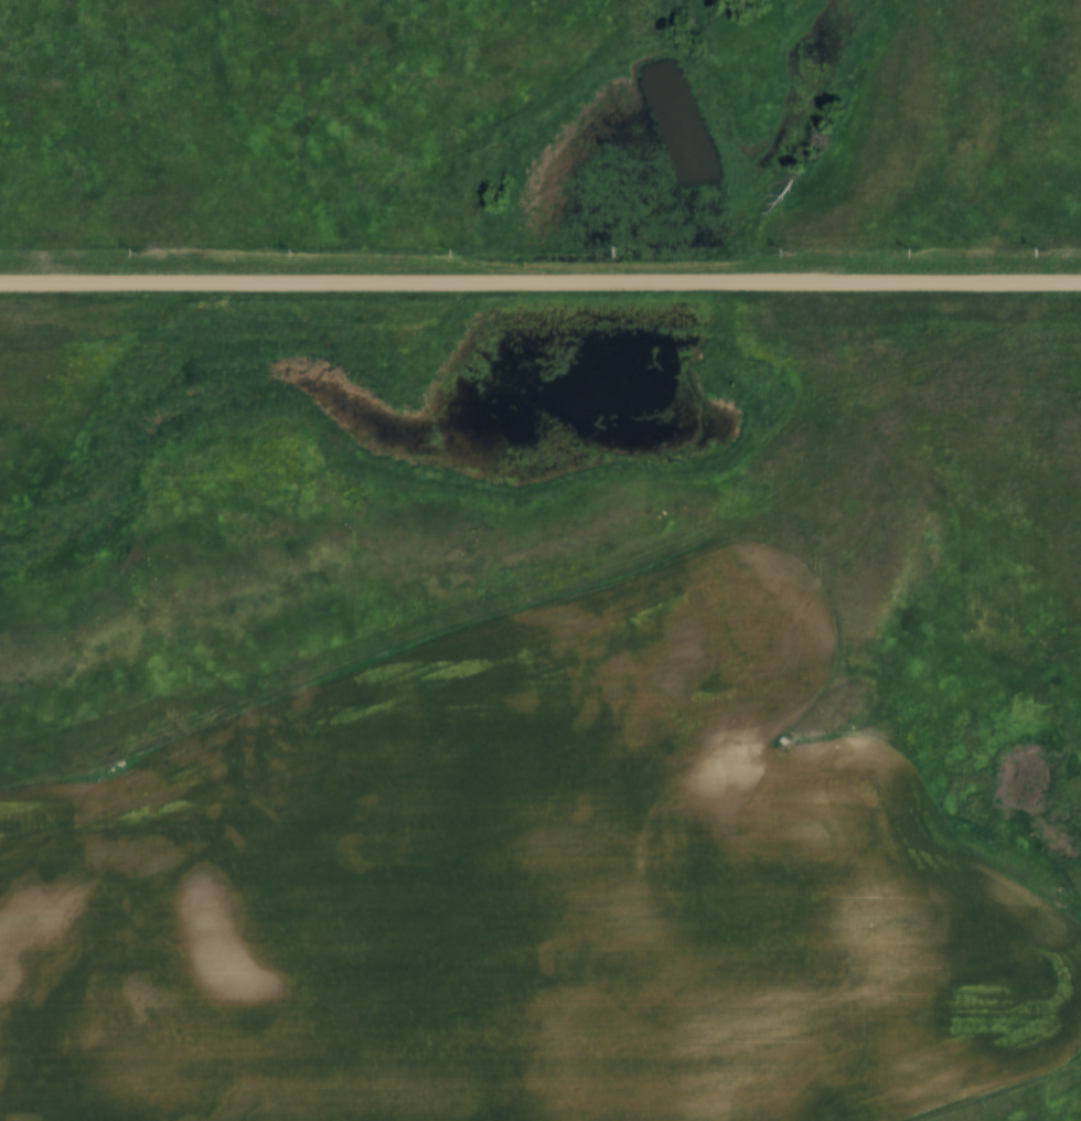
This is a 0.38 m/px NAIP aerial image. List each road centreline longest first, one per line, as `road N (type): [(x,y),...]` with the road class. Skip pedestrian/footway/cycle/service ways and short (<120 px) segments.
road 1 (residential): [(1080,283),(0,283)]

